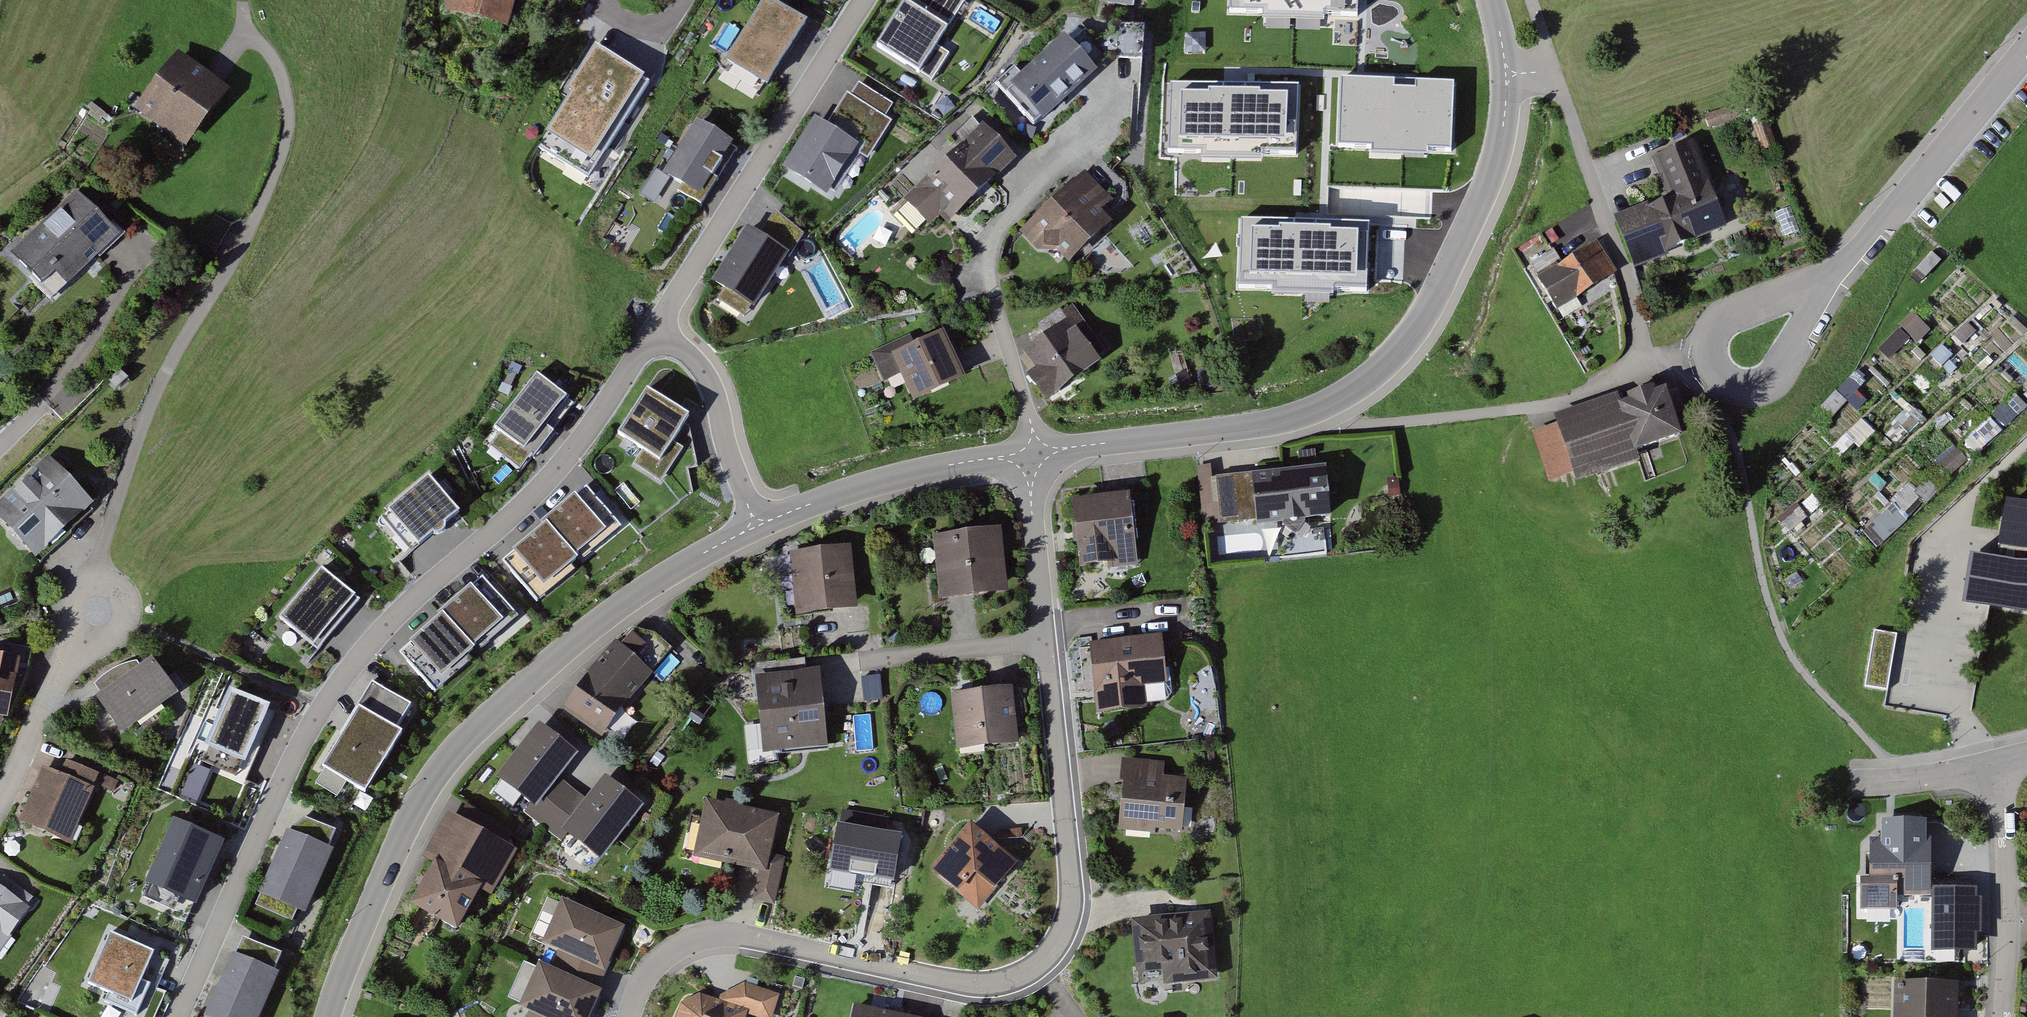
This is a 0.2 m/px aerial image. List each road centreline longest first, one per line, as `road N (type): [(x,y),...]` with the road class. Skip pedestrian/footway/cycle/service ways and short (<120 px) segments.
road 1 (residential): [(1032,452),(1072,890),(1053,951),(1036,970),(985,984),(708,932),(663,957),(631,1016)]
road 2 (residential): [(657,333),(547,480),(397,611),(350,663),(308,726),(174,1016)]
road 3 (residential): [(1491,0),(1507,74),(1498,156),(1438,293),(1403,347),(1354,395),(1272,423),(1032,452)]
road 4 (residential): [(757,526),(618,608),(438,769),(334,1016)]
road 5 (residential): [(657,333),(867,0)]
road 6 (residential): [(2026,47),(1827,282)]
road 7 (residential): [(1032,452),(901,476),(757,526)]
road 8 (residential): [(2008,753),(2004,1016)]
road 9 (residential): [(1827,282),(1778,377),(1757,389),(1718,375),(1707,349),(1715,325),(1744,306)]
road 10 (residential): [(757,526),(714,389),(697,361),(657,333)]
road 11 (residential): [(0,804),(96,609)]
road 12 (residential): [(2008,753),(1872,777)]

